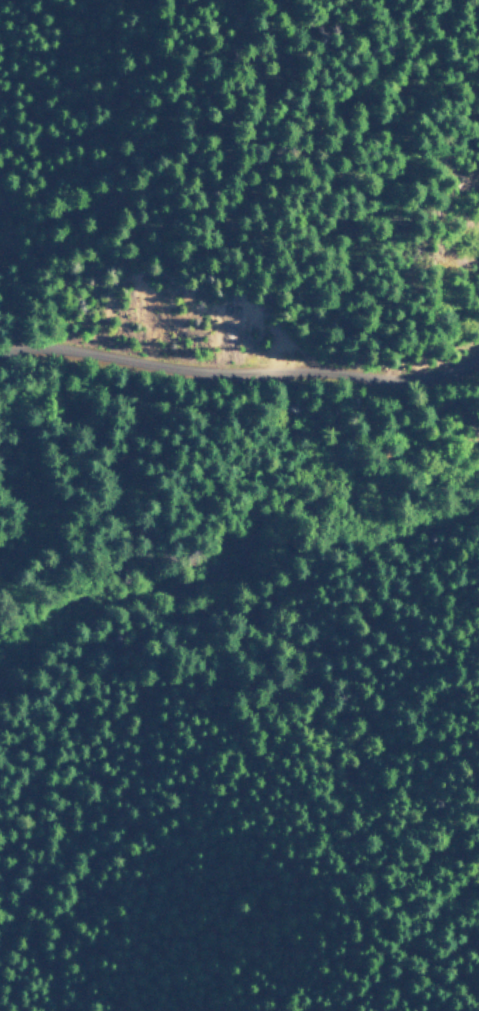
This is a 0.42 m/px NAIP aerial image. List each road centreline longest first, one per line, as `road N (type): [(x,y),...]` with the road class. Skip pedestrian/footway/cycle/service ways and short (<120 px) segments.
road 1 (residential): [(0,362),(38,355),(225,377),(409,384),(451,377),(478,361)]

